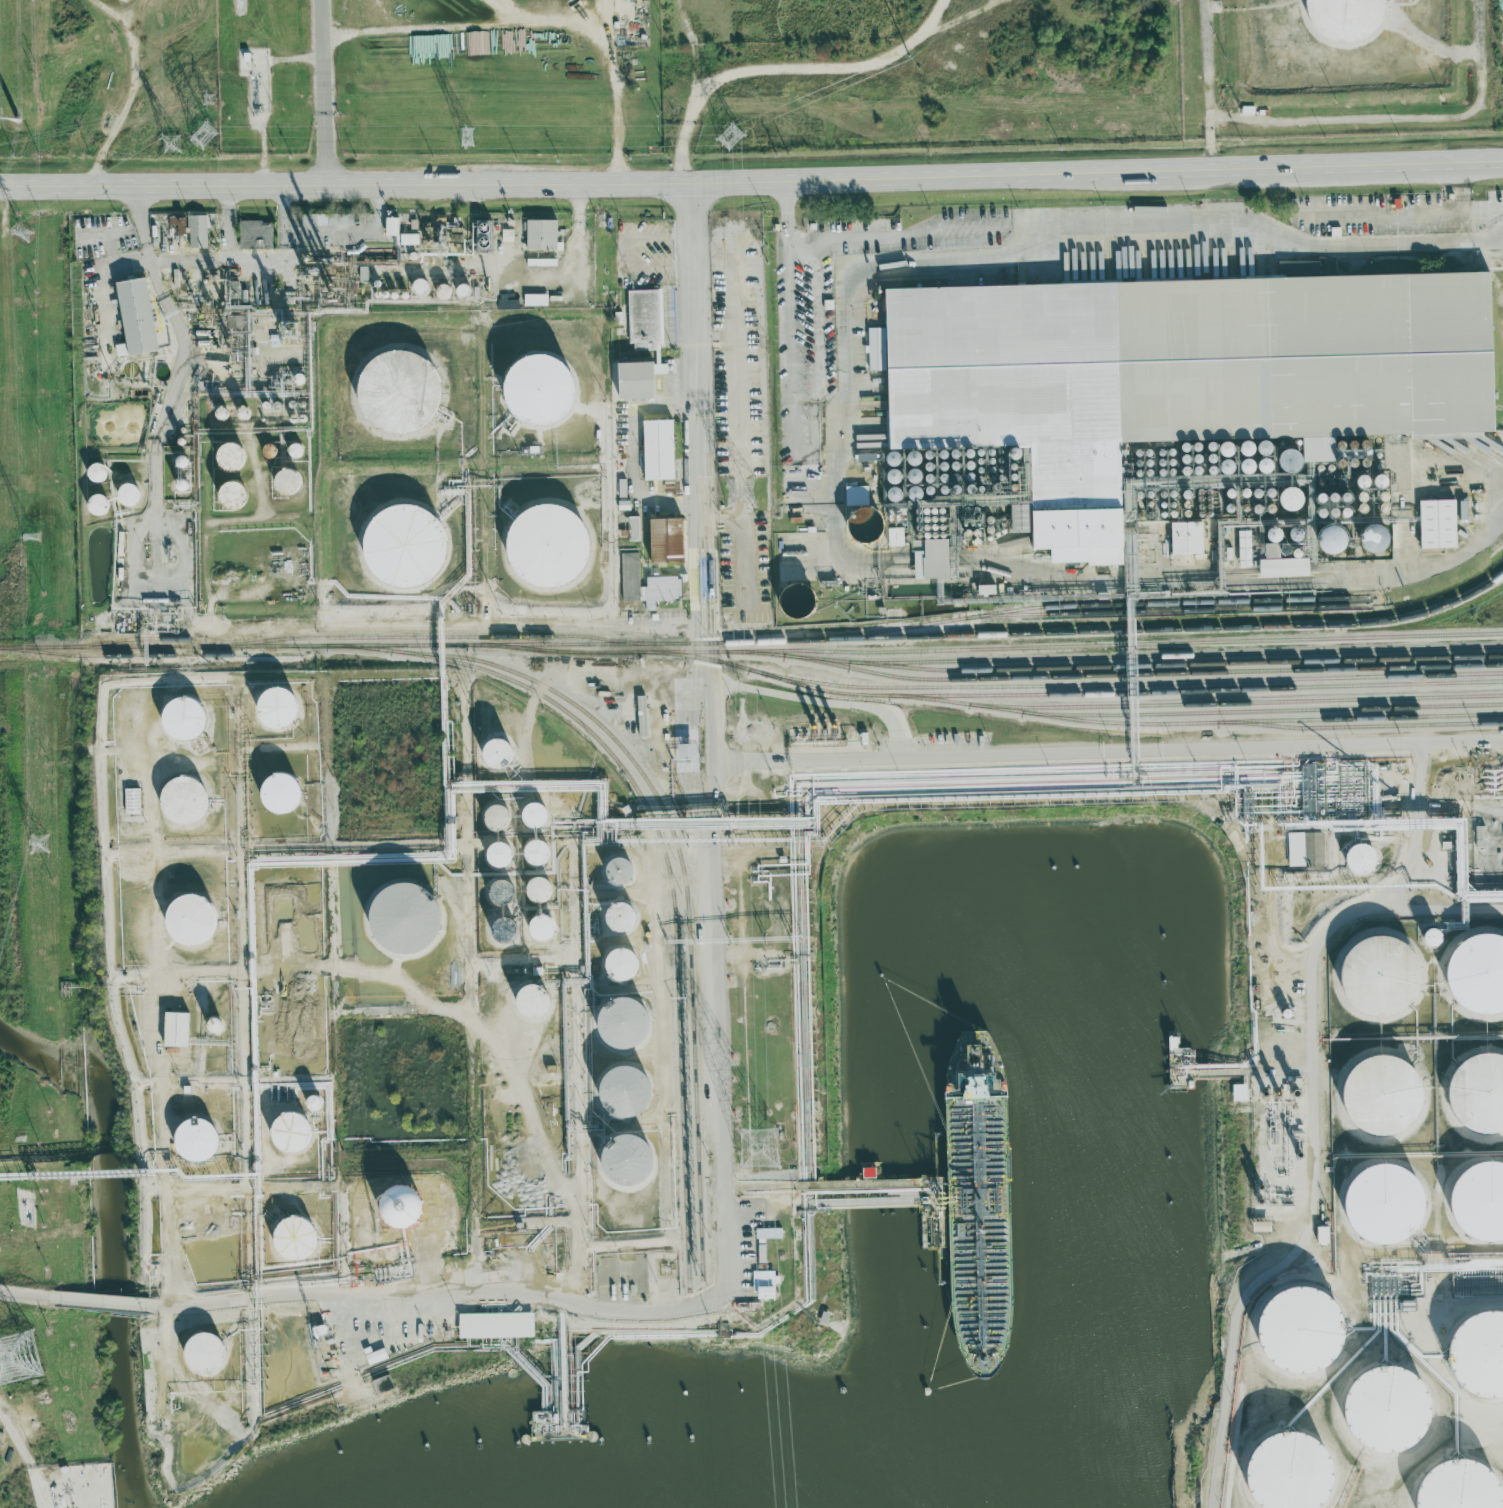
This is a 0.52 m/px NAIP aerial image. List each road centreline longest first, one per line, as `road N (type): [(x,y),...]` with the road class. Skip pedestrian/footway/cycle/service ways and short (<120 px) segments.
road 1 (secondary): [(618,184),(1502,159)]
road 2 (secondary): [(0,183),(618,184)]

